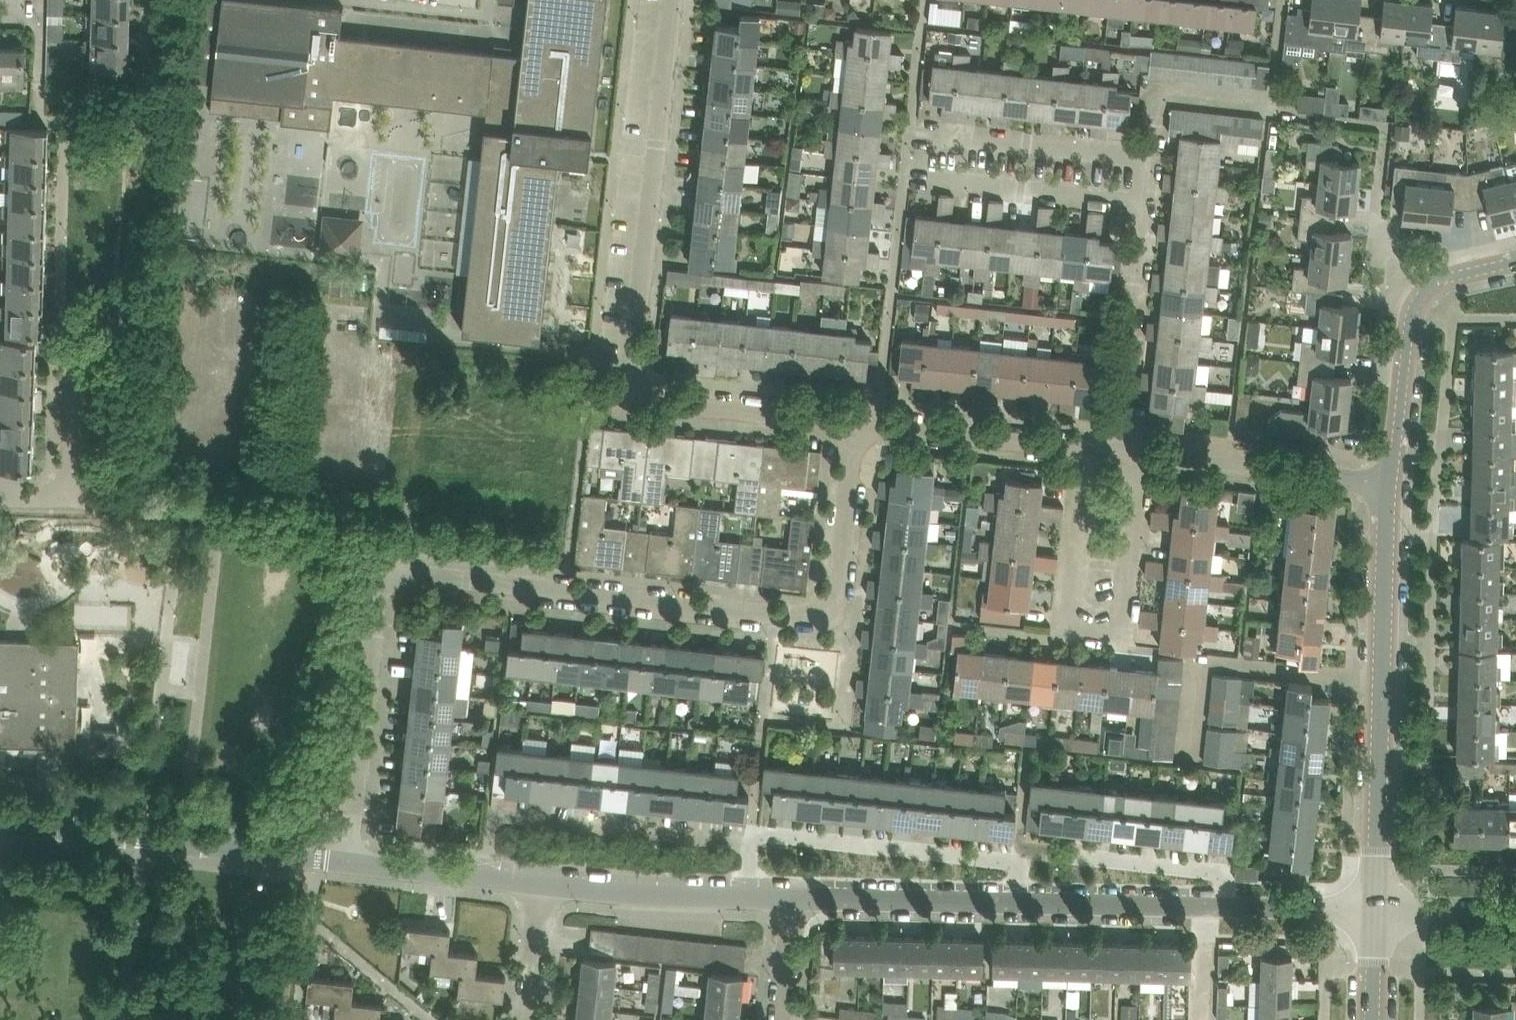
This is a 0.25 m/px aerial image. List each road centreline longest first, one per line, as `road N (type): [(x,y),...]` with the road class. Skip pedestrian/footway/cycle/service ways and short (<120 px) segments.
road 1 (residential): [(359,863),(388,624),(401,588),(426,575),(829,628),(854,597),(872,431)]
road 2 (residential): [(872,431),(628,398),(671,0)]
road 3 (residential): [(1378,903),(793,899)]
road 4 (residential): [(1149,199),(935,179),(937,138),(1153,159)]
road 5 (tertiary): [(1378,903),(1391,477)]
road 6 (residential): [(1148,461),(1132,591),(1118,619),(1092,625),(1072,603),(1088,454)]
road 7 (residential): [(359,863),(0,822)]
road 8 (tertiary): [(1391,477),(1405,345),(1419,302),(1454,277),(1515,263)]
road 9 (residential): [(1121,458),(1149,199)]
road 10 (residential): [(793,899),(538,882)]
road 11 (residential): [(1391,477),(1148,461)]
road 12 (residential): [(0,496),(75,498),(77,354)]
road 13 (residential): [(1088,454),(872,431)]
road 14 (residential): [(538,882),(359,863)]
road 15 (residential): [(538,882),(525,1019)]
road 16 (residential): [(1515,905),(1378,903)]
road 17 (residential): [(780,1019),(793,899)]

